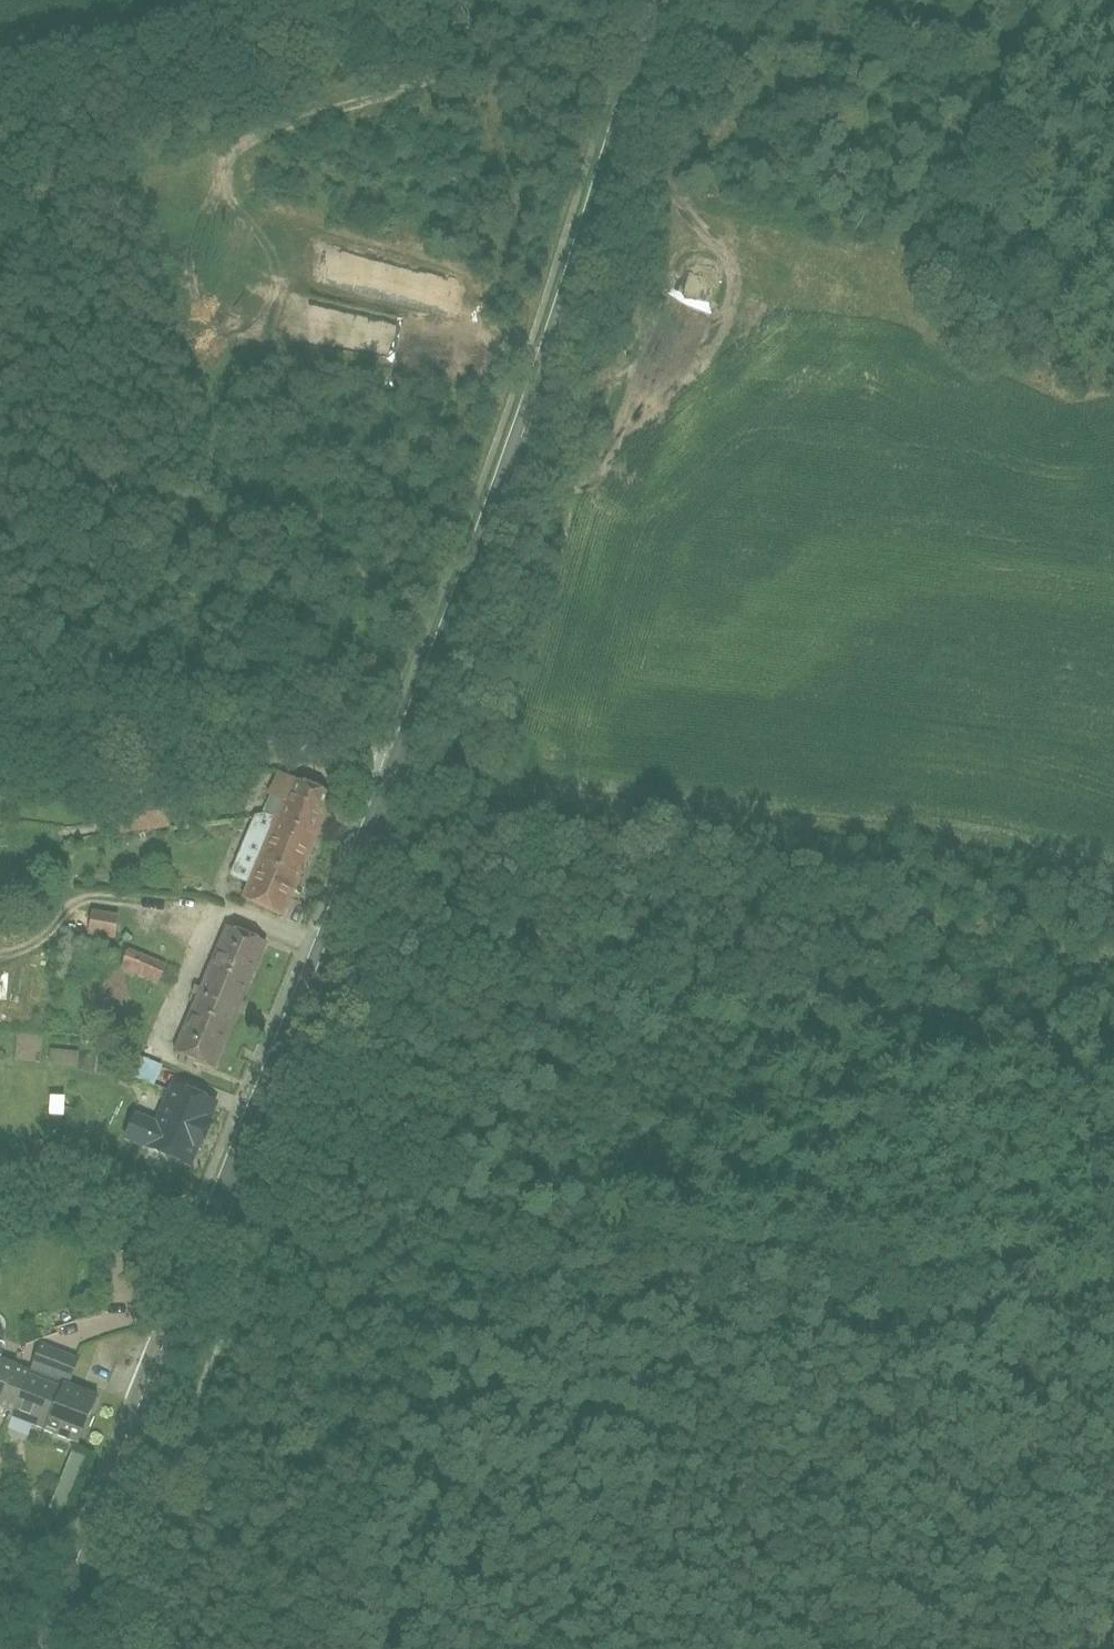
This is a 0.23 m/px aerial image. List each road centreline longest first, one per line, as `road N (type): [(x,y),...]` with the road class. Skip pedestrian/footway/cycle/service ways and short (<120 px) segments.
road 1 (tertiary): [(39,1648),(424,698),(603,192),(660,0)]
road 2 (track): [(333,916),(493,965),(1113,1050)]

